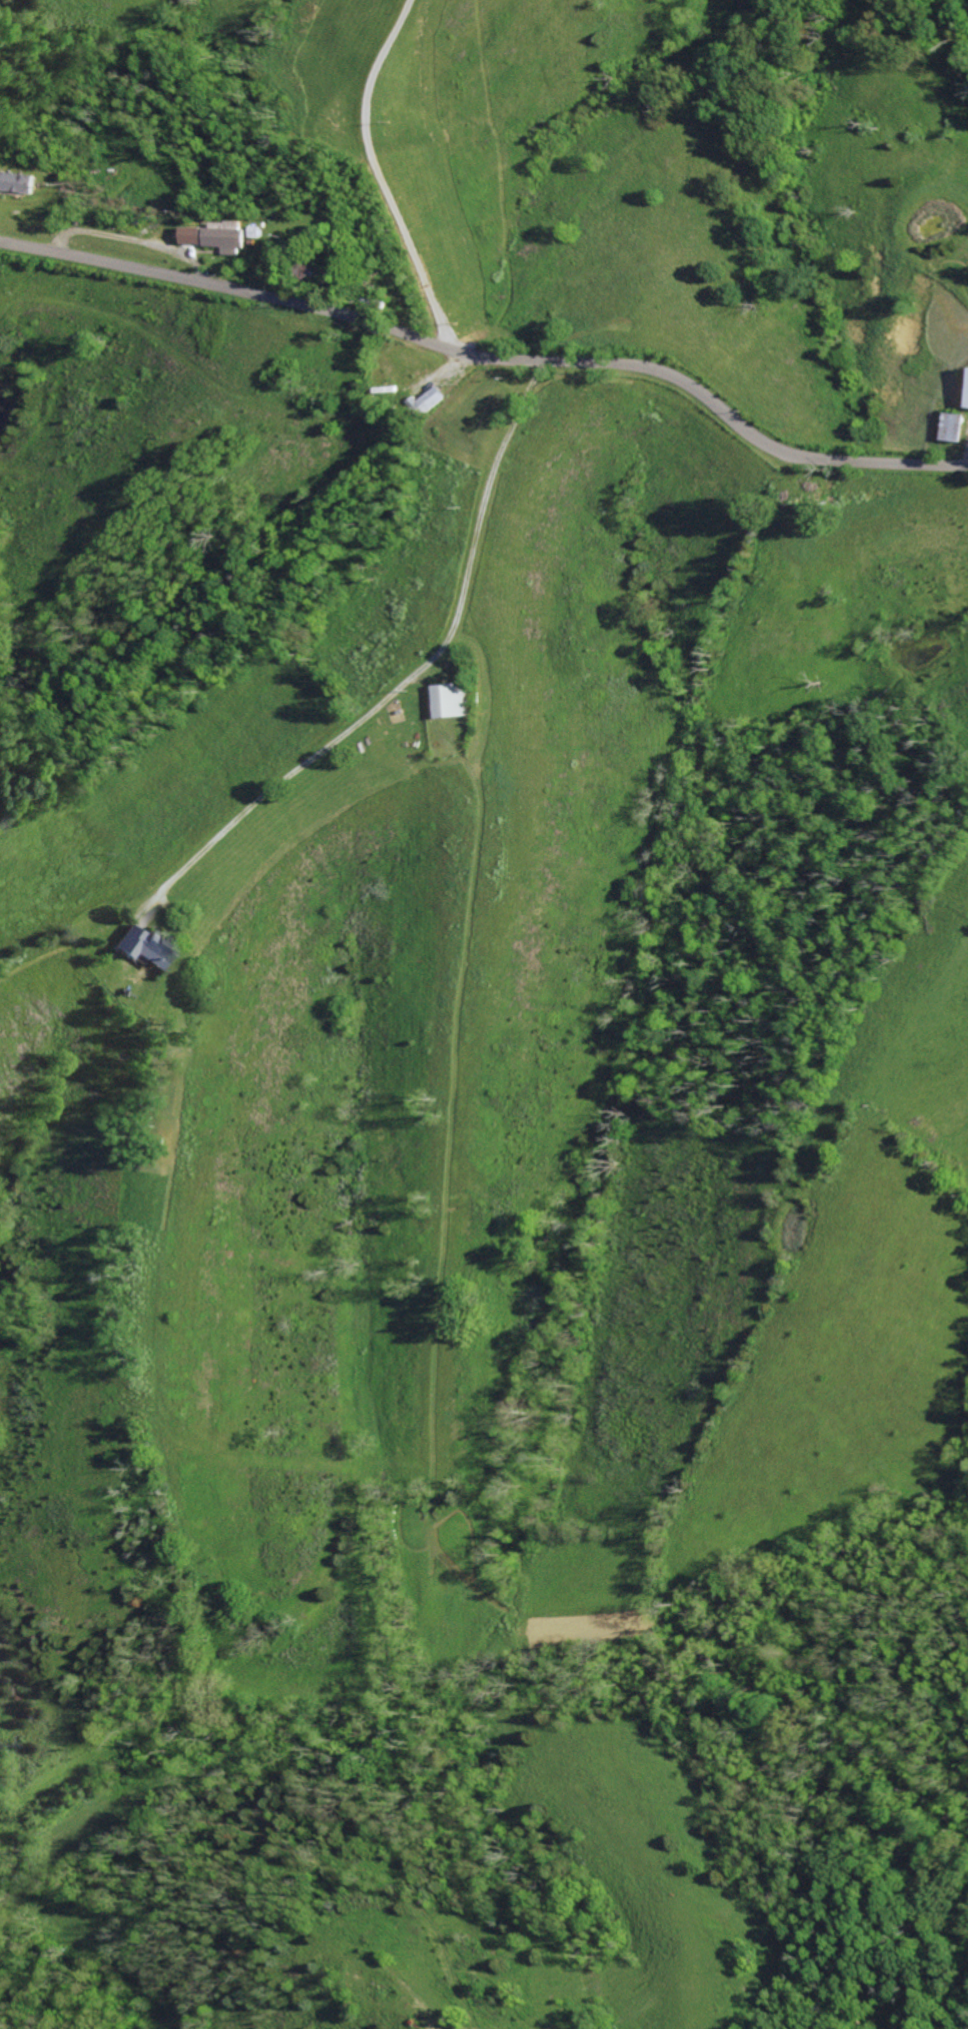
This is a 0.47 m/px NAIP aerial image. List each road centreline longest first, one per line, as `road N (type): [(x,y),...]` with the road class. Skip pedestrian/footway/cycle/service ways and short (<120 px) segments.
road 1 (residential): [(967,465),(793,453),(655,371),(488,357),(325,308),(0,240)]
road 2 (residential): [(546,362),(490,491),(456,626),(441,653),(341,742),(258,801),(164,892)]

